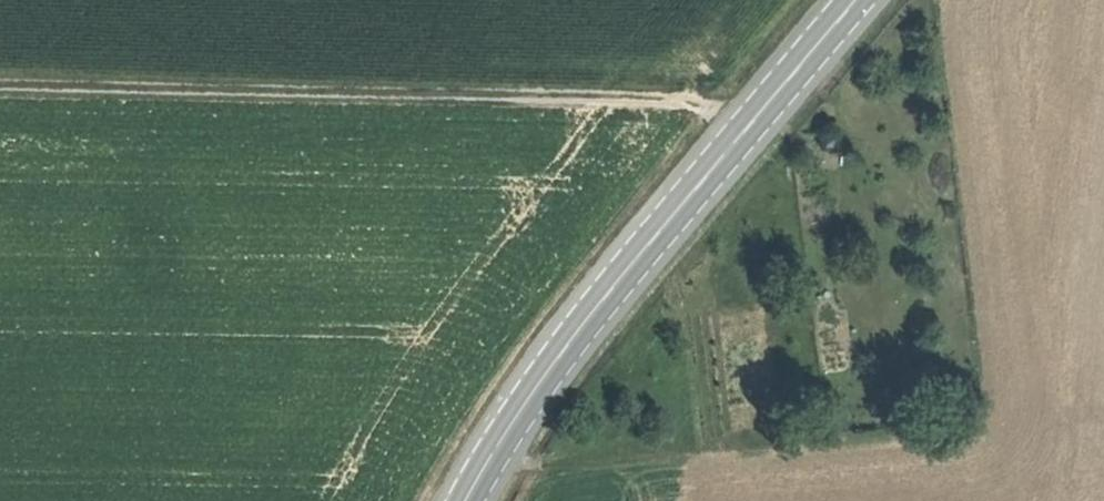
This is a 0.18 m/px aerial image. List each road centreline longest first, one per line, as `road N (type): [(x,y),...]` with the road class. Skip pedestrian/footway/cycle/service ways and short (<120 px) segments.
road 1 (track): [(0,87),(613,95),(689,103),(743,129)]
road 2 (secondary): [(853,0),(589,319),(465,500)]
road 3 (track): [(1103,414),(479,476)]

